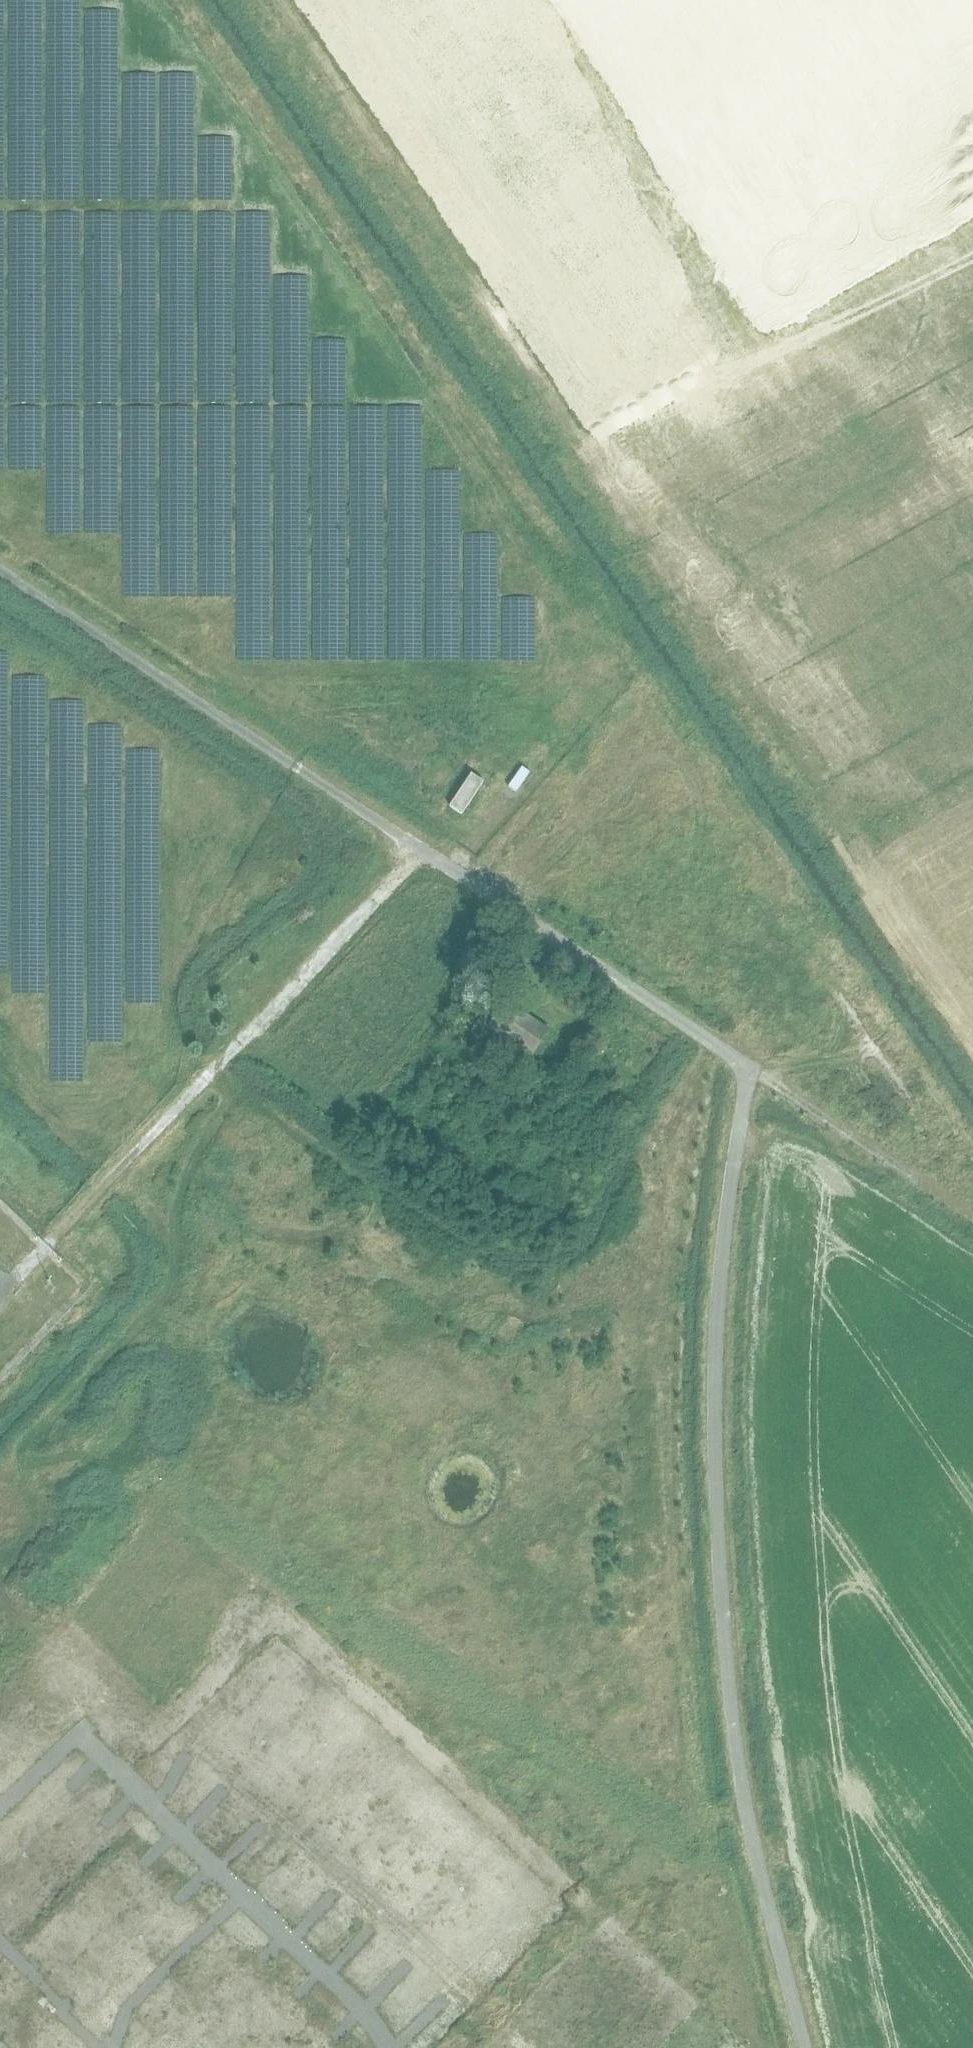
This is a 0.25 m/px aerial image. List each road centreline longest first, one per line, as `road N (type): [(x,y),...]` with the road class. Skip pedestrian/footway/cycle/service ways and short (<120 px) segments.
road 1 (track): [(0,1814),(78,1737),(357,1999),(386,2047)]
road 2 (track): [(106,2047),(0,1940)]

